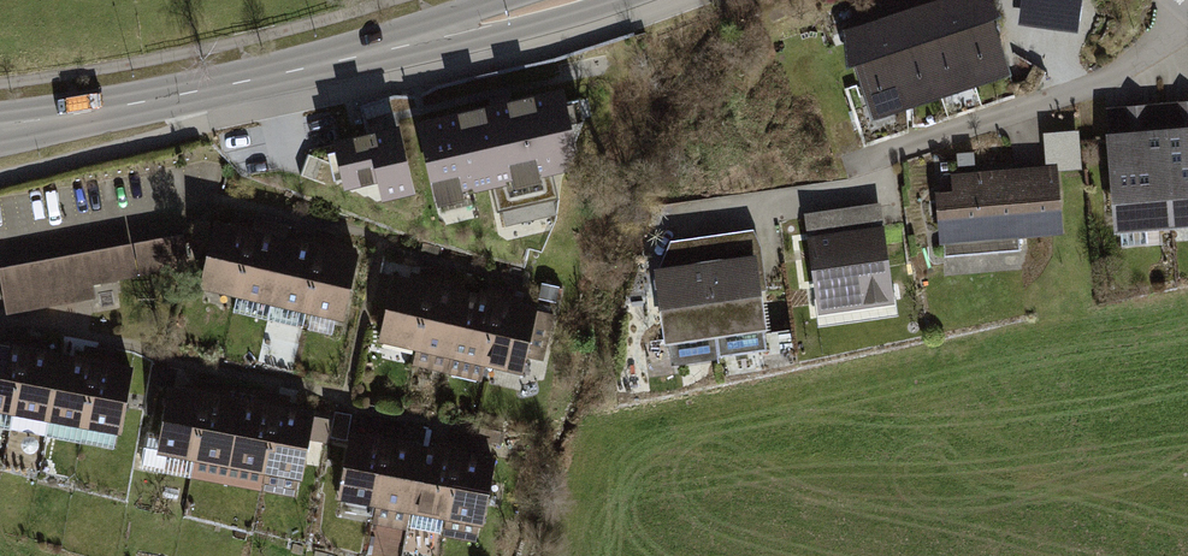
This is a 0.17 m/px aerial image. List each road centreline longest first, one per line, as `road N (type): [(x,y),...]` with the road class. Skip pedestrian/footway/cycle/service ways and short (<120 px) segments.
road 1 (secondary): [(0,129),(340,62),(570,0)]

